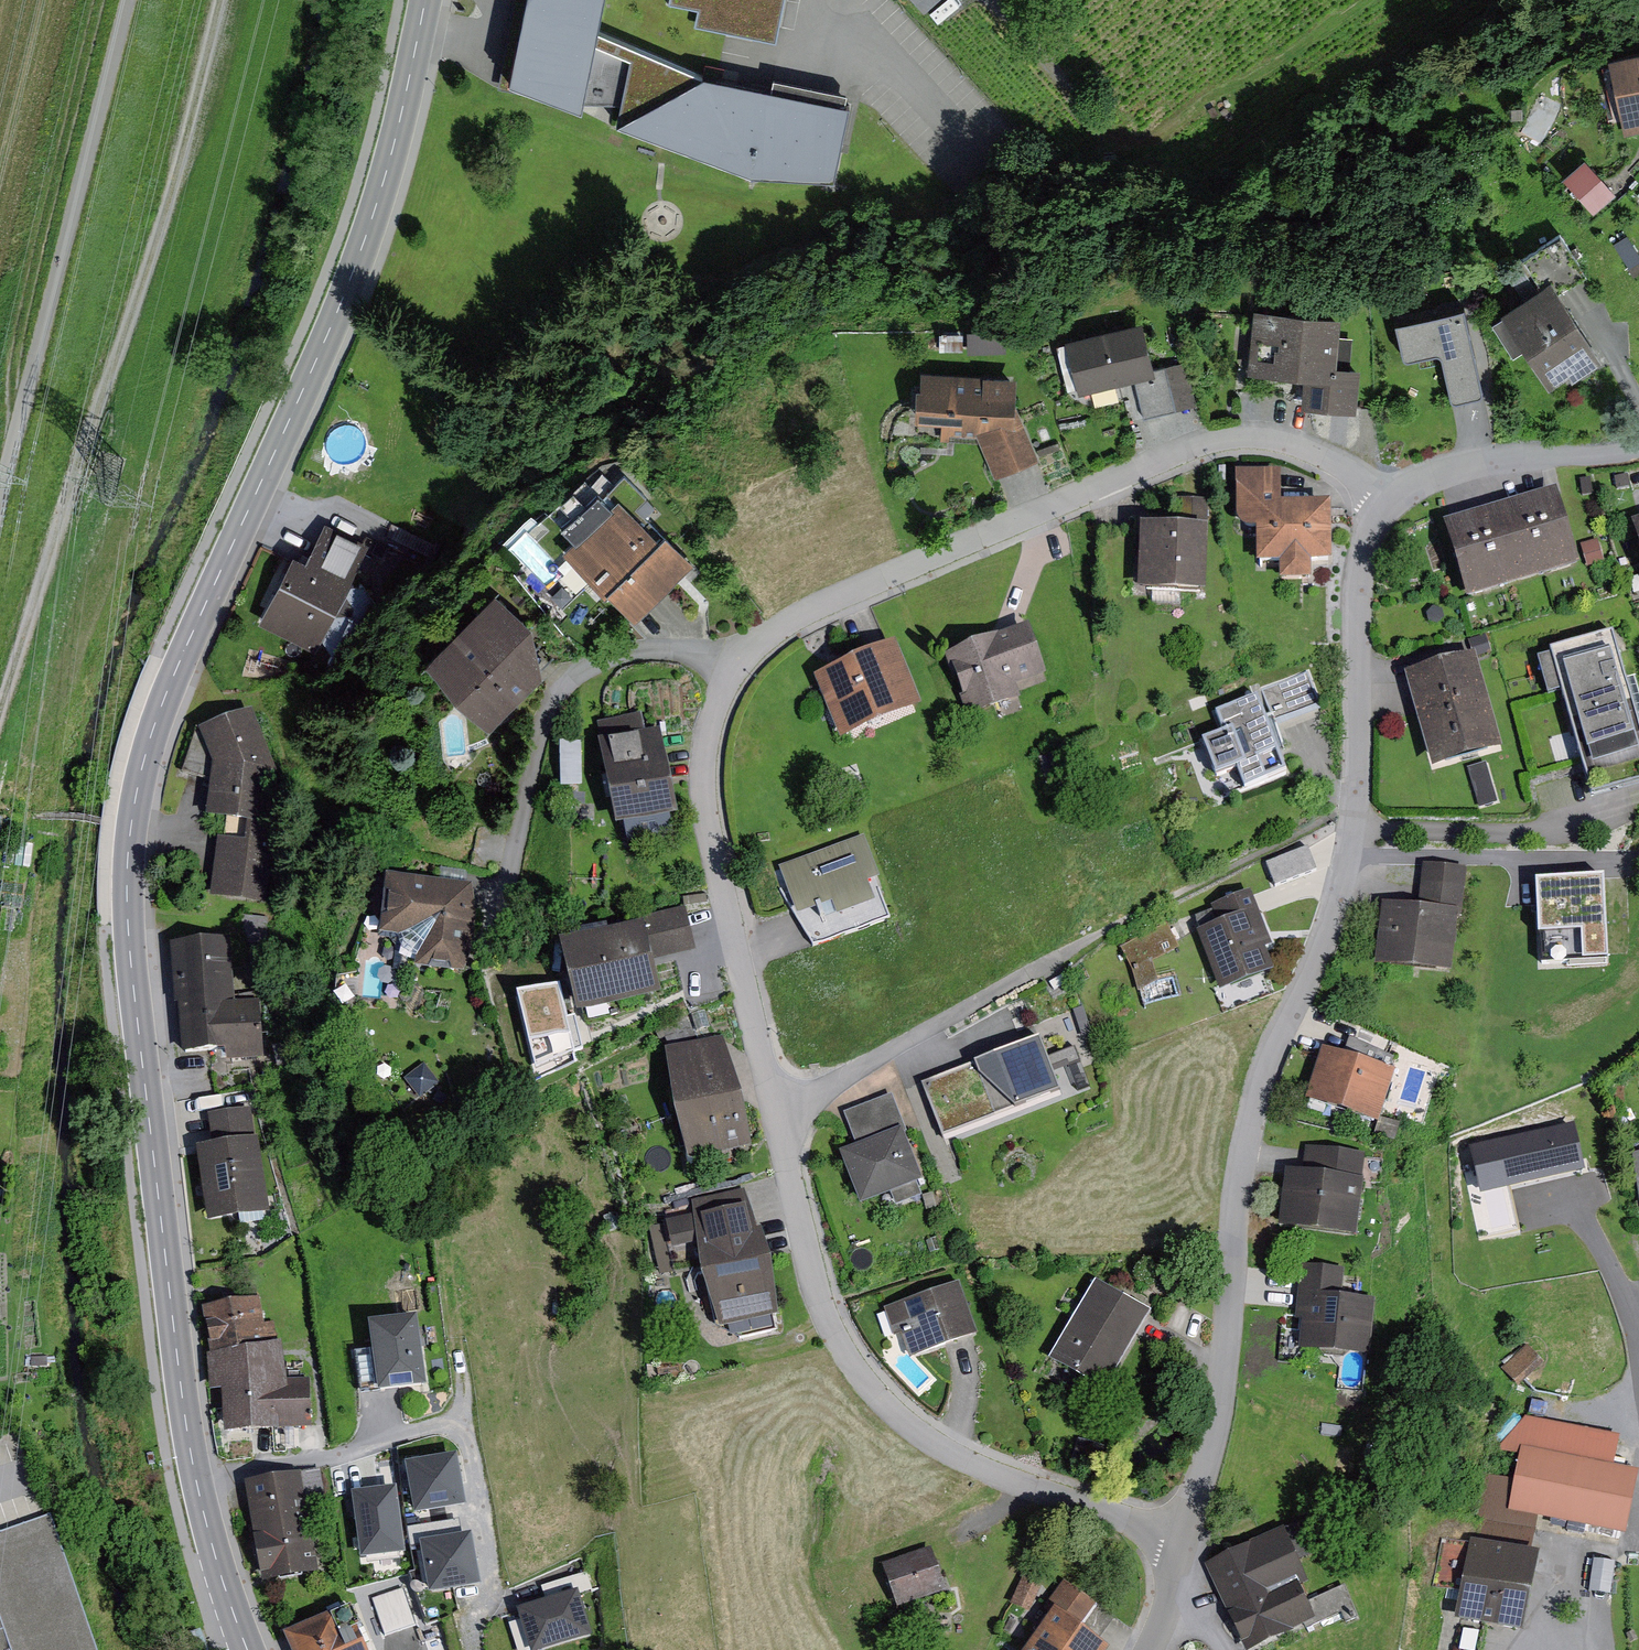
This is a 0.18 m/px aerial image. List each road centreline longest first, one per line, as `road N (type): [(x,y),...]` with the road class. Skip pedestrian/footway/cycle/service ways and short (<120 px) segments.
road 1 (secondary): [(254,1649),(214,1526),(191,1414),(134,862),(152,753),(171,698),(371,244),(432,0)]
road 2 (residential): [(782,1109),(711,782),(724,703),(756,648),(817,608),(1227,439),(1256,436),(1317,449),(1401,498)]
road 3 (residential): [(1191,1542),(1230,1386),(1259,1115),(1279,1047),(1323,970),(1357,856),(1371,560),(1381,523),(1401,498)]
road 4 (track): [(0,723),(99,436),(212,0)]
road 5 (residential): [(1191,1542),(1007,1475),(900,1411),(848,1343),(828,1302),(782,1109)]
road 6 (track): [(0,503),(132,0)]
road 7 (unclassified): [(782,1109),(1125,924)]
road 8 (residential): [(1401,498),(1448,467),(1485,460),(1638,450)]
road 9 (track): [(1000,0),(1087,101)]

